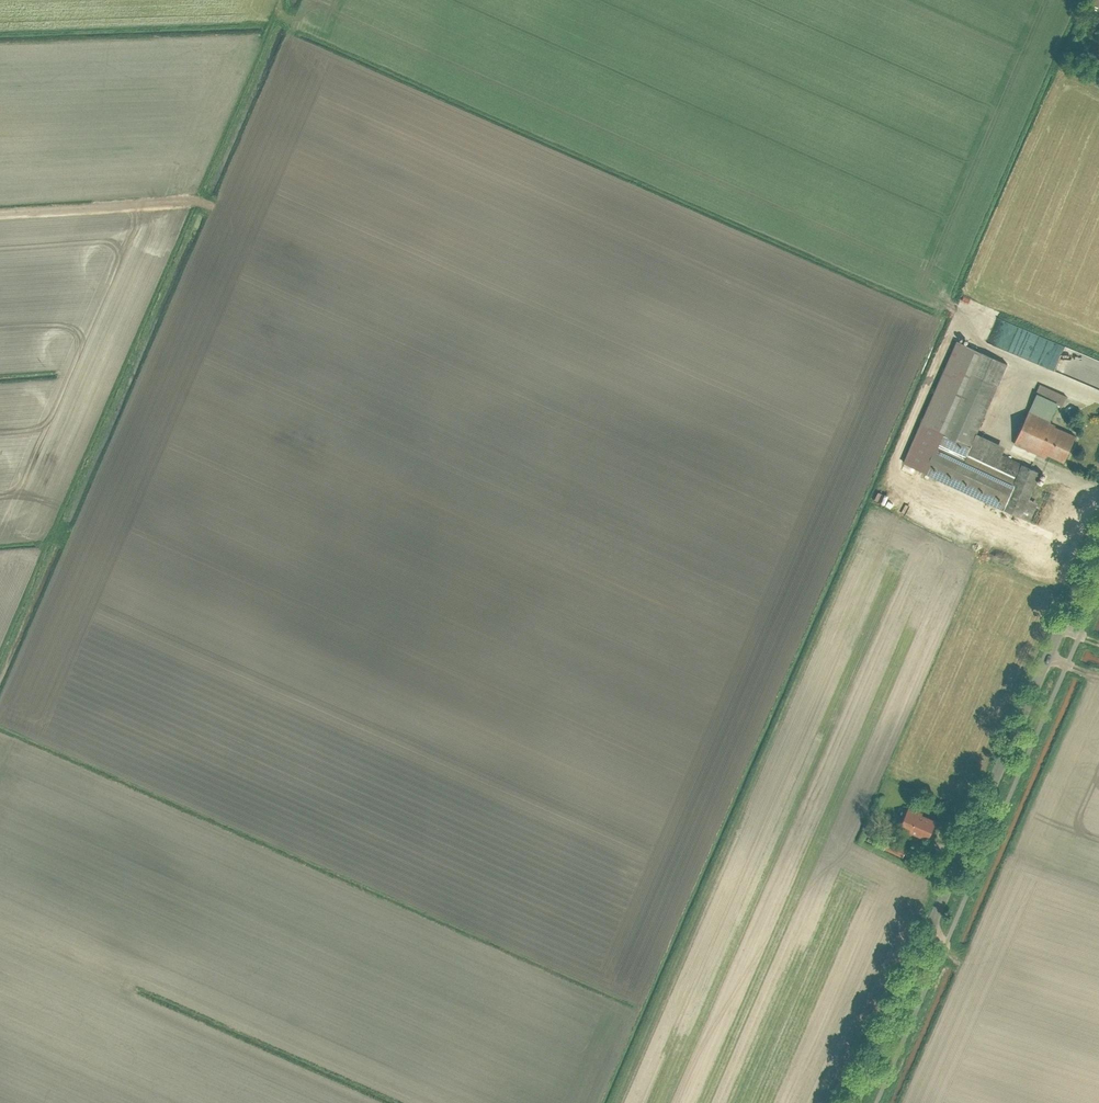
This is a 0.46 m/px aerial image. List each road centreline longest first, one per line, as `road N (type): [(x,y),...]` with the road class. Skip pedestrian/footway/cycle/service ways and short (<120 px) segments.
road 1 (tertiary): [(1098,536),(854,1102)]

